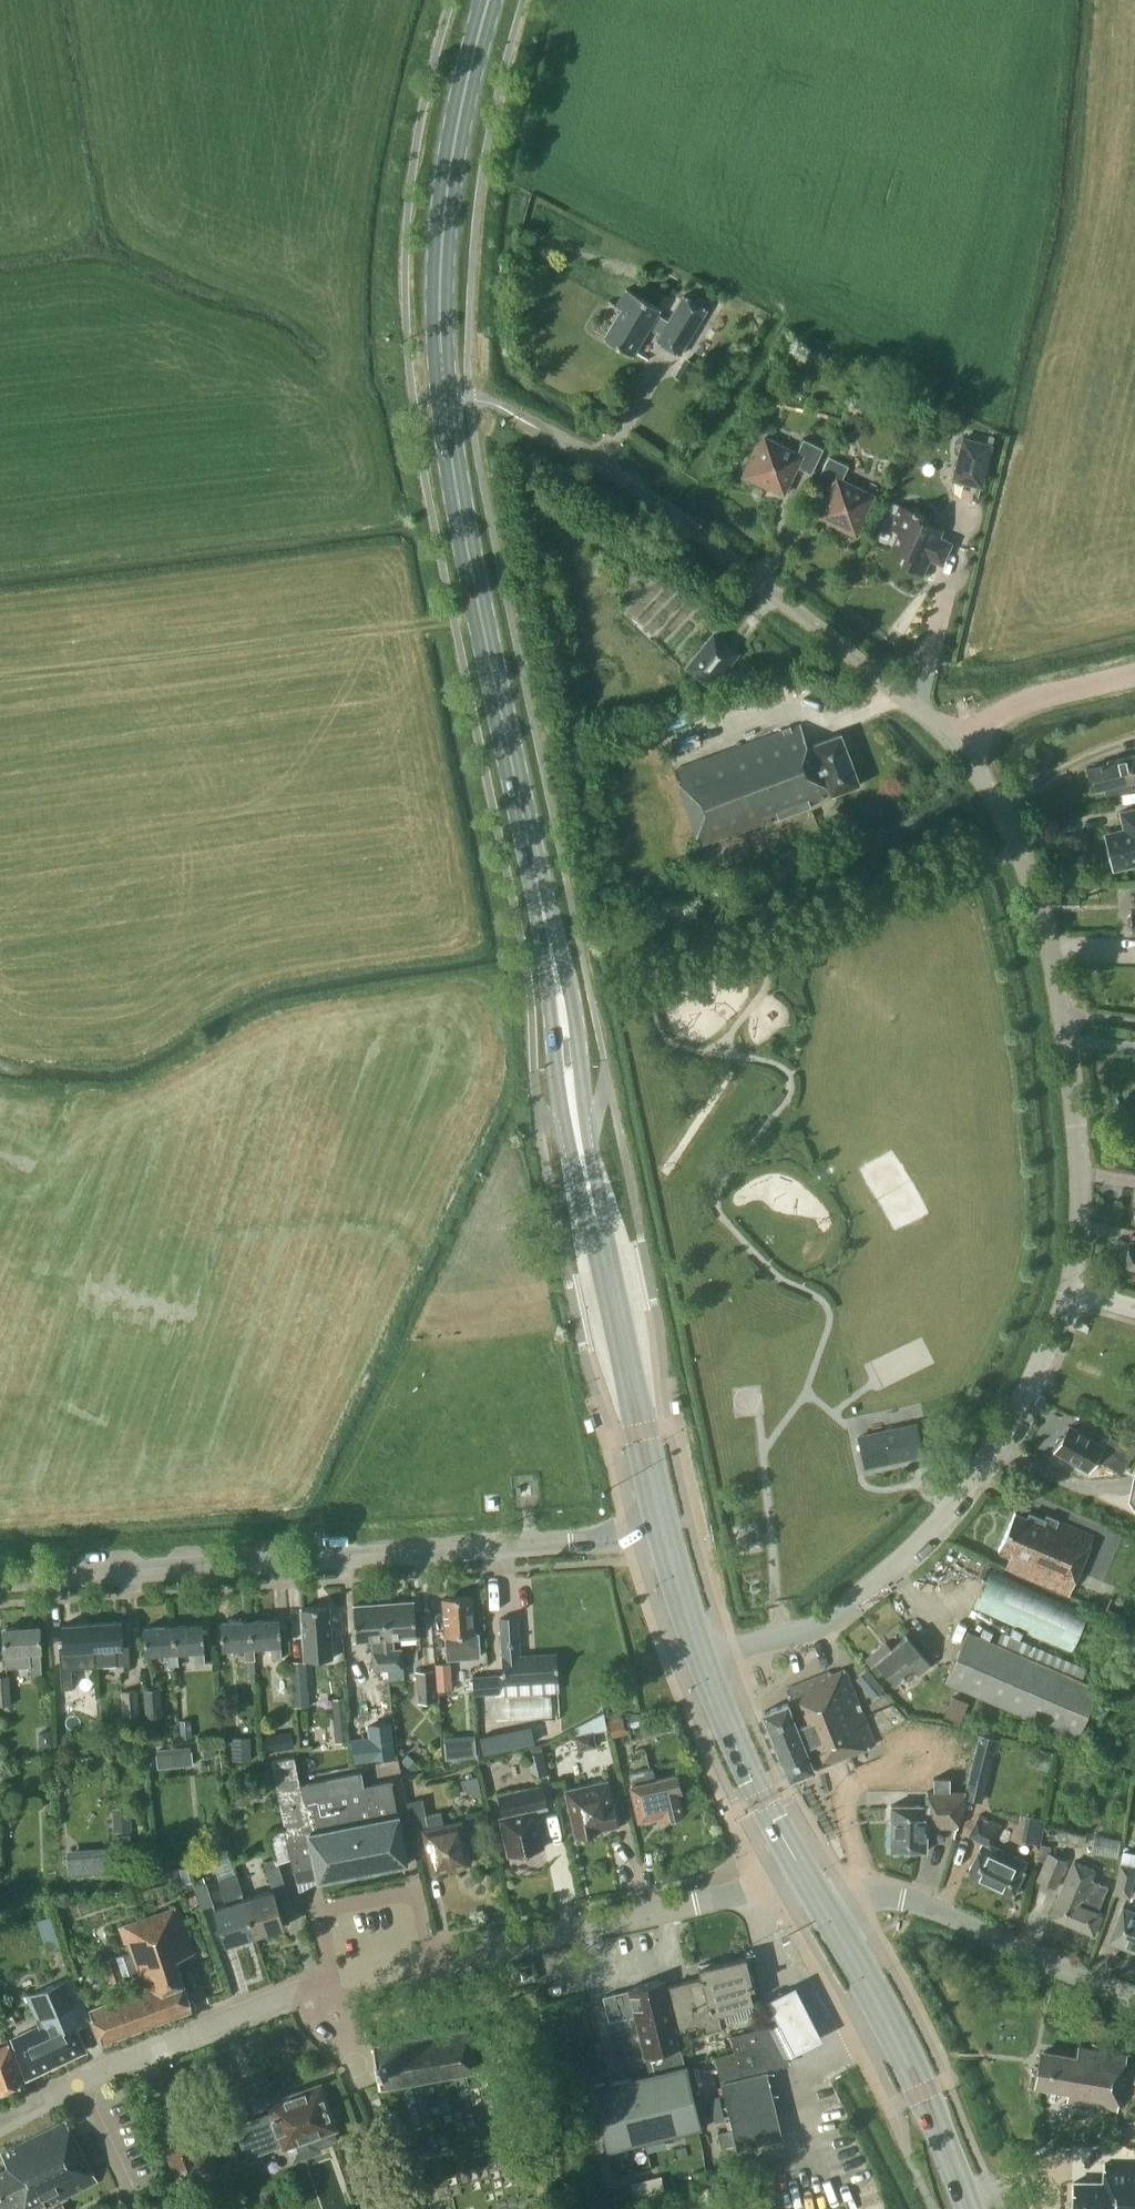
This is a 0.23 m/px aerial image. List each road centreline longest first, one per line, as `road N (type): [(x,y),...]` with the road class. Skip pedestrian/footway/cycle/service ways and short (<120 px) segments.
road 1 (residential): [(778,1882),(316,1987),(78,2084)]
road 2 (tertiary): [(0,1581),(570,1543),(662,1526)]
road 3 (residential): [(955,740),(628,484),(508,410),(444,400)]
road 4 (residential): [(1071,1289),(1080,1187),(1063,1016),(1035,888),(997,802),(955,740)]
road 5 (residential): [(703,1660),(809,1632),(914,1549),(987,1459),(1039,1374),(1071,1289)]
road 6 (primary): [(543,914),(444,400)]
road 7 (primary): [(444,400),(445,205),(487,0)]
road 8 (unclassified): [(831,1916),(873,1896),(902,1901),(1134,1995)]
road 9 (primary): [(969,2208),(923,2092),(831,1916)]
road 10 (primary): [(662,1526),(595,1218)]
road 11 (primary): [(543,914),(559,1103),(595,1218)]
road 12 (primary): [(595,1218),(579,1037),(543,914)]
road 13 (primary): [(806,1874),(751,1780),(703,1660)]
road 14 (residential): [(955,740),(1021,700),(1134,674)]
road 15 (primary): [(703,1660),(662,1526)]
road 16 (residential): [(135,2208),(78,2084)]

